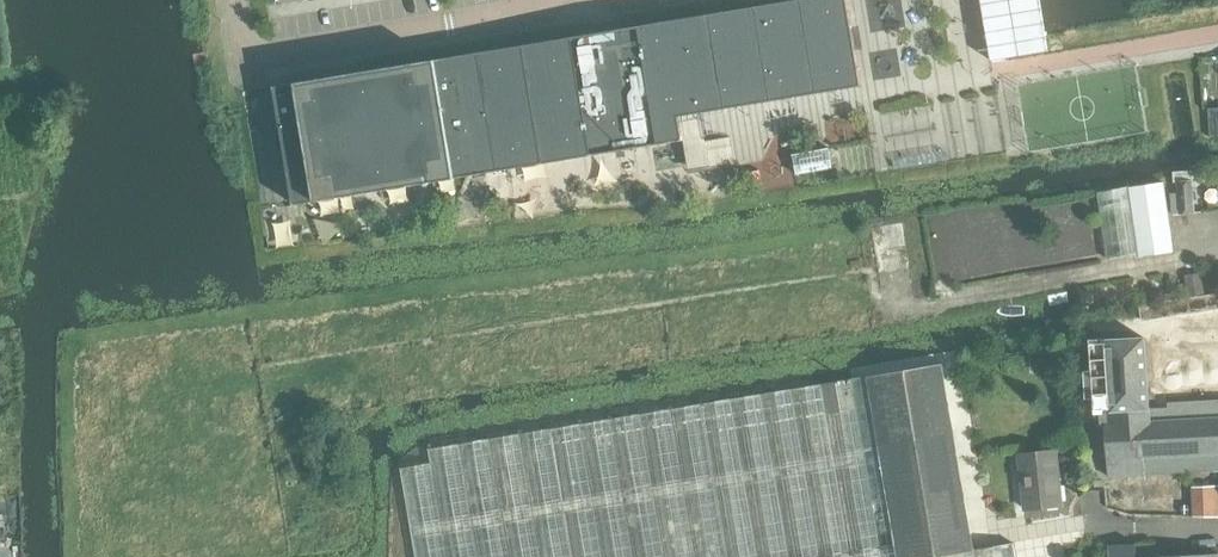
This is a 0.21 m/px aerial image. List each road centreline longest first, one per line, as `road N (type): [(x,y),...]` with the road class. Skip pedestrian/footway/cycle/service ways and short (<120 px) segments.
road 1 (residential): [(240,0),(249,61),(610,0)]

